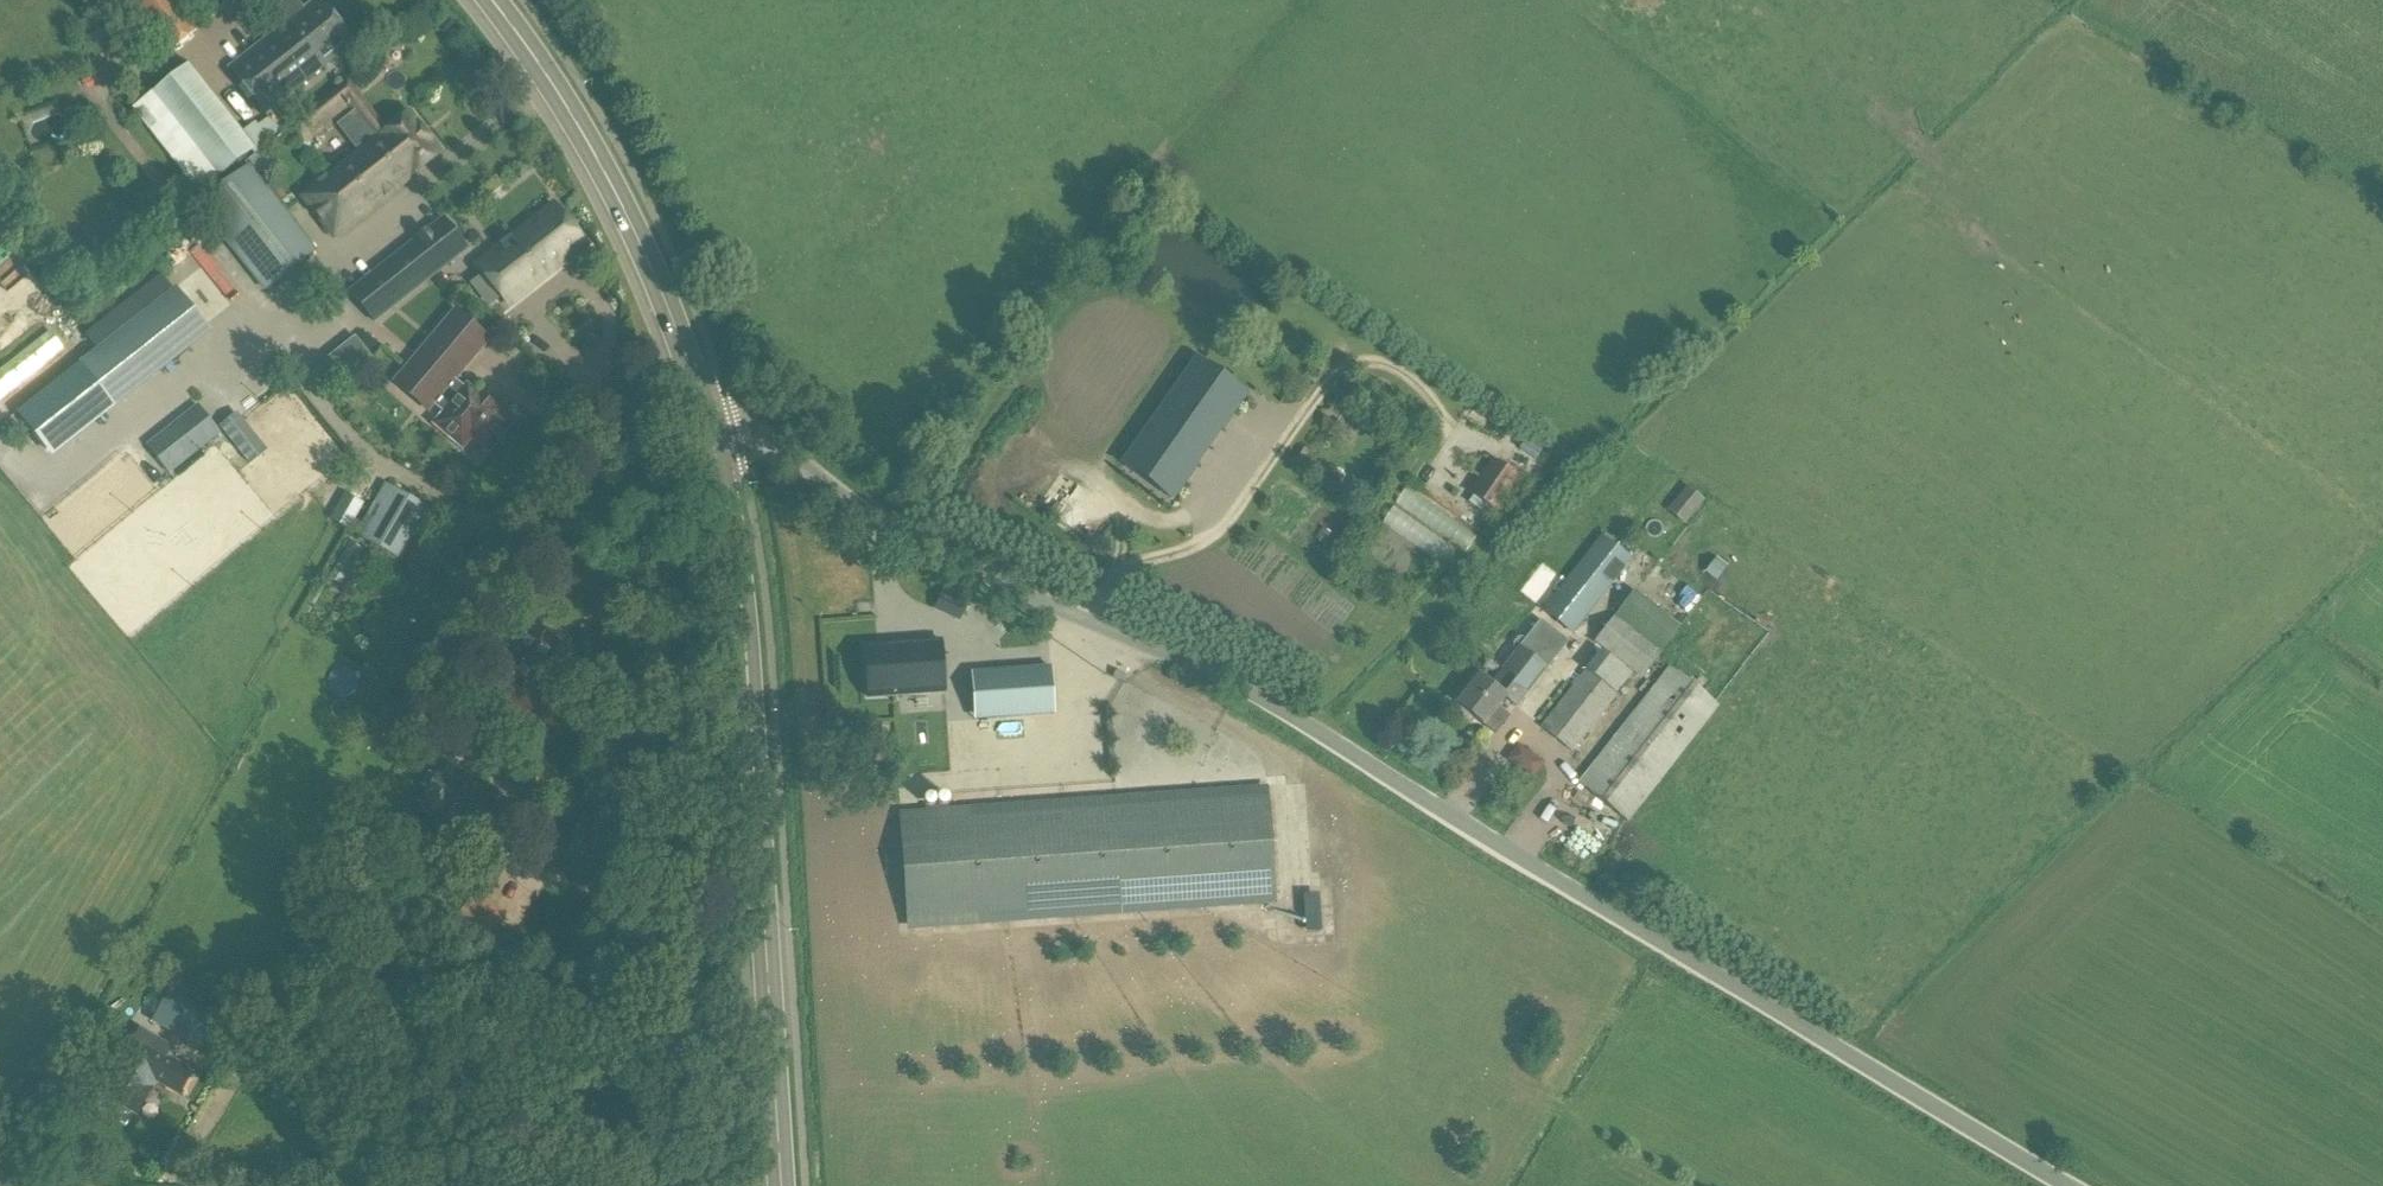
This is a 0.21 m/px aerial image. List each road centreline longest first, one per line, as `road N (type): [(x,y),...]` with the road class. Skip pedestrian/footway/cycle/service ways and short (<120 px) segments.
road 1 (unclassified): [(2071,1185),(1232,682),(923,546),(765,442),(714,447)]
road 2 (secondary): [(785,1185),(742,597),(714,447)]
road 3 (secondary): [(714,447),(664,291),(618,196),(489,0)]

